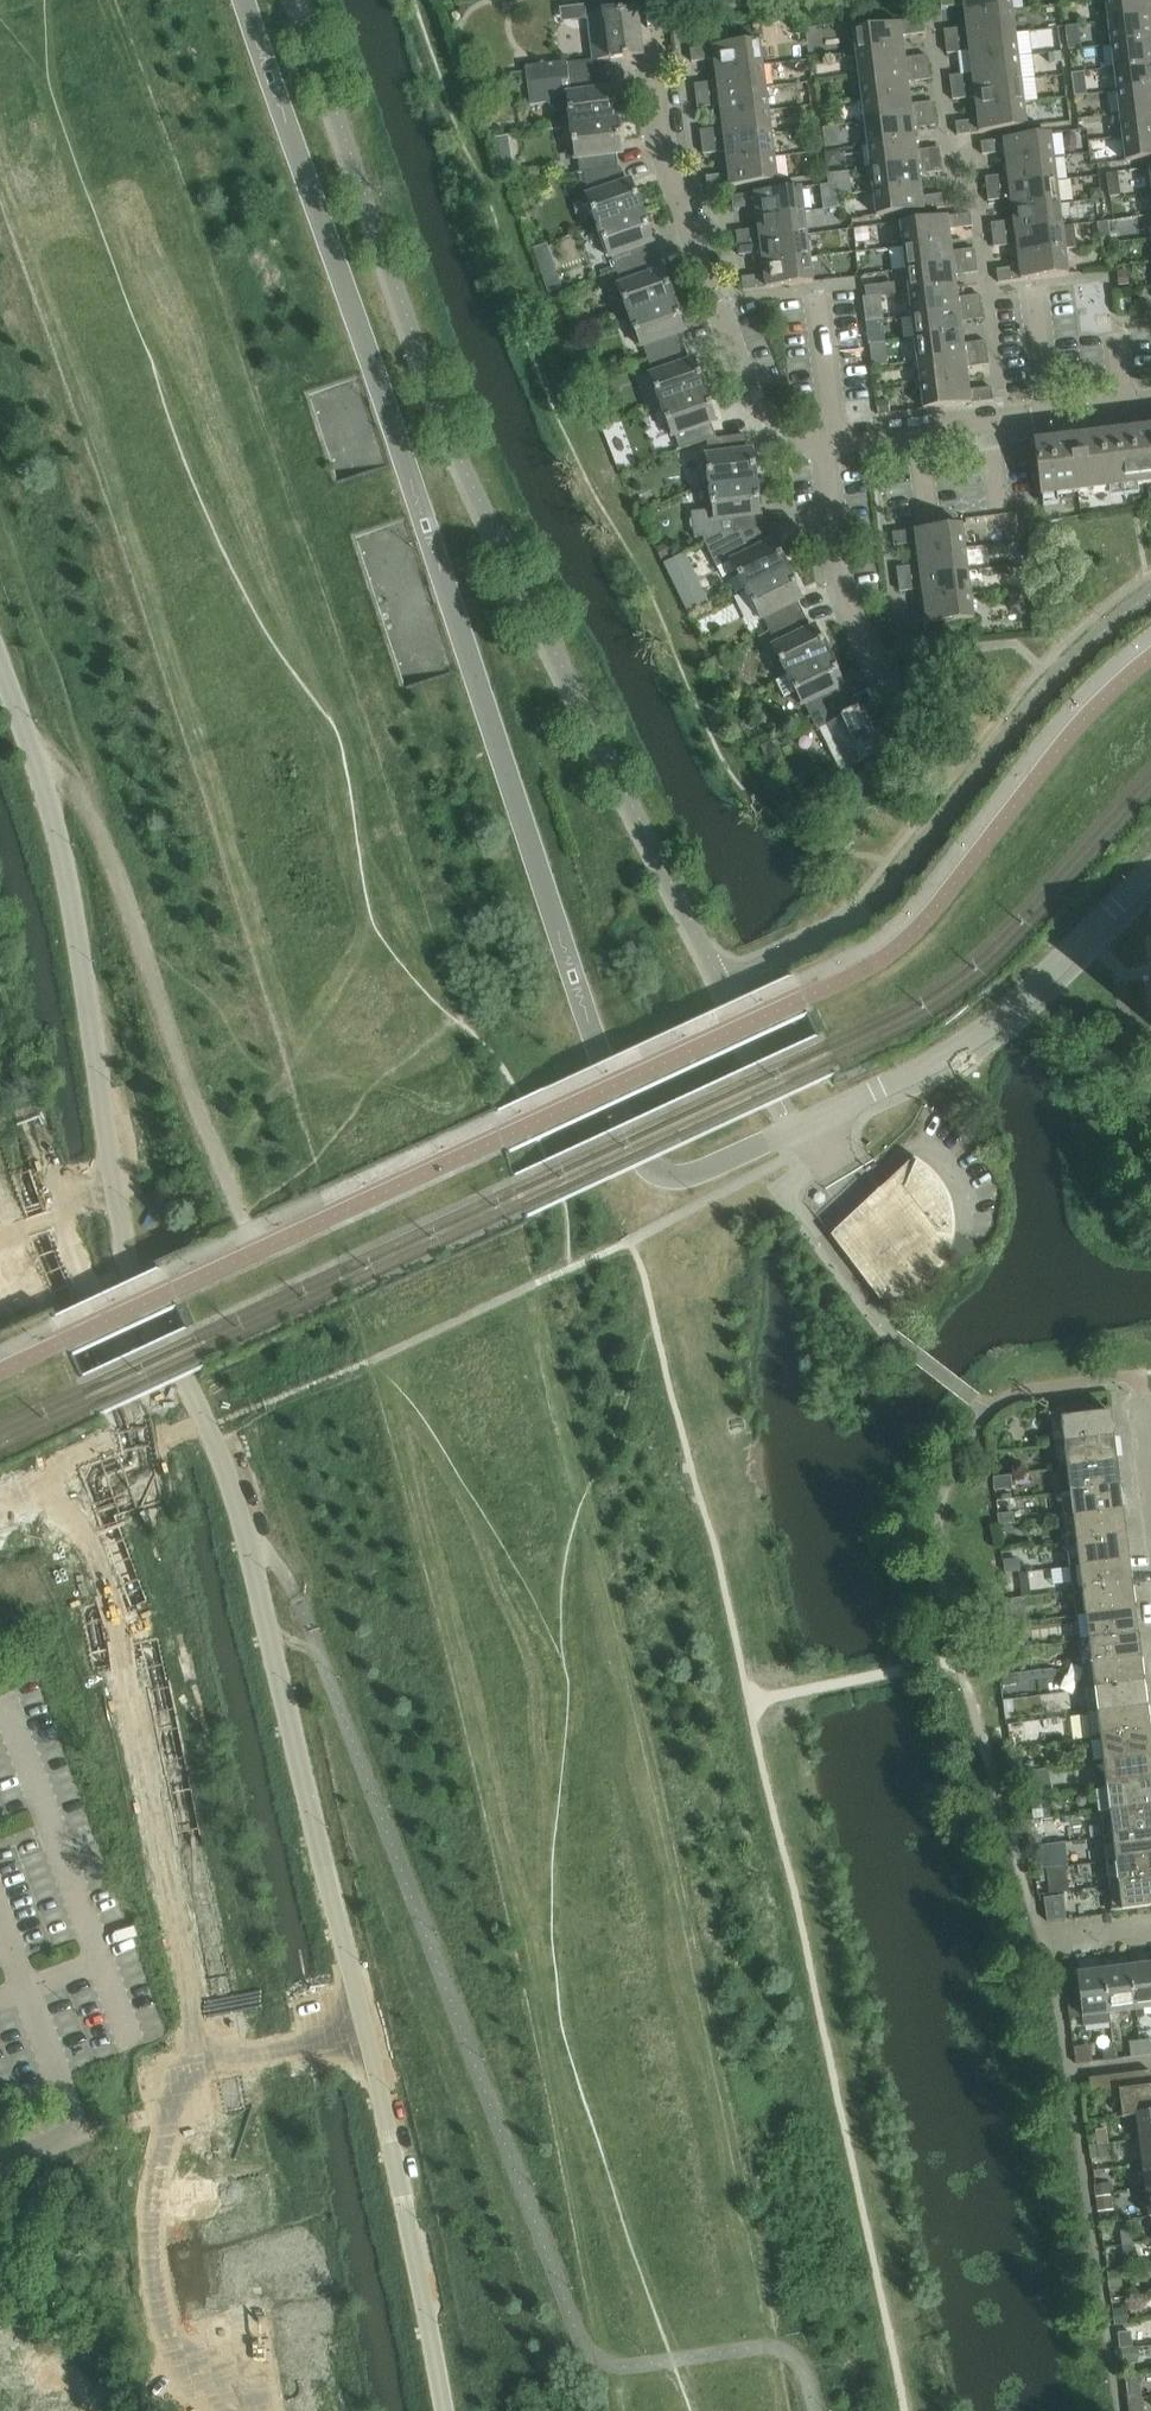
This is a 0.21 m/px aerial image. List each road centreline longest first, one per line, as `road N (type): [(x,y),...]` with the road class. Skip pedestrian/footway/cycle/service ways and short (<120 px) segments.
road 1 (motorway): [(753,2410),(686,2059),(483,1248),(254,526),(58,0)]
road 2 (motorway): [(0,60),(182,550),(411,1270),(609,2080),(672,2410)]
road 3 (motorway): [(0,150),(152,561),(380,1280),(575,2087),(637,2410)]
road 4 (unclassified): [(448,2410),(398,2170),(247,1550),(208,1429),(142,1288),(122,1216),(47,772),(0,645)]
road 5 (residential): [(1150,873),(1027,996),(957,1051),(801,1128)]
road 6 (residential): [(824,447),(751,398),(663,158),(653,80)]
road 7 (unclassified): [(579,996),(651,1171),(680,1182),(801,1128)]
road 8 (residential): [(824,447),(1150,404)]
road 9 (residential): [(925,753),(839,589),(824,447)]

